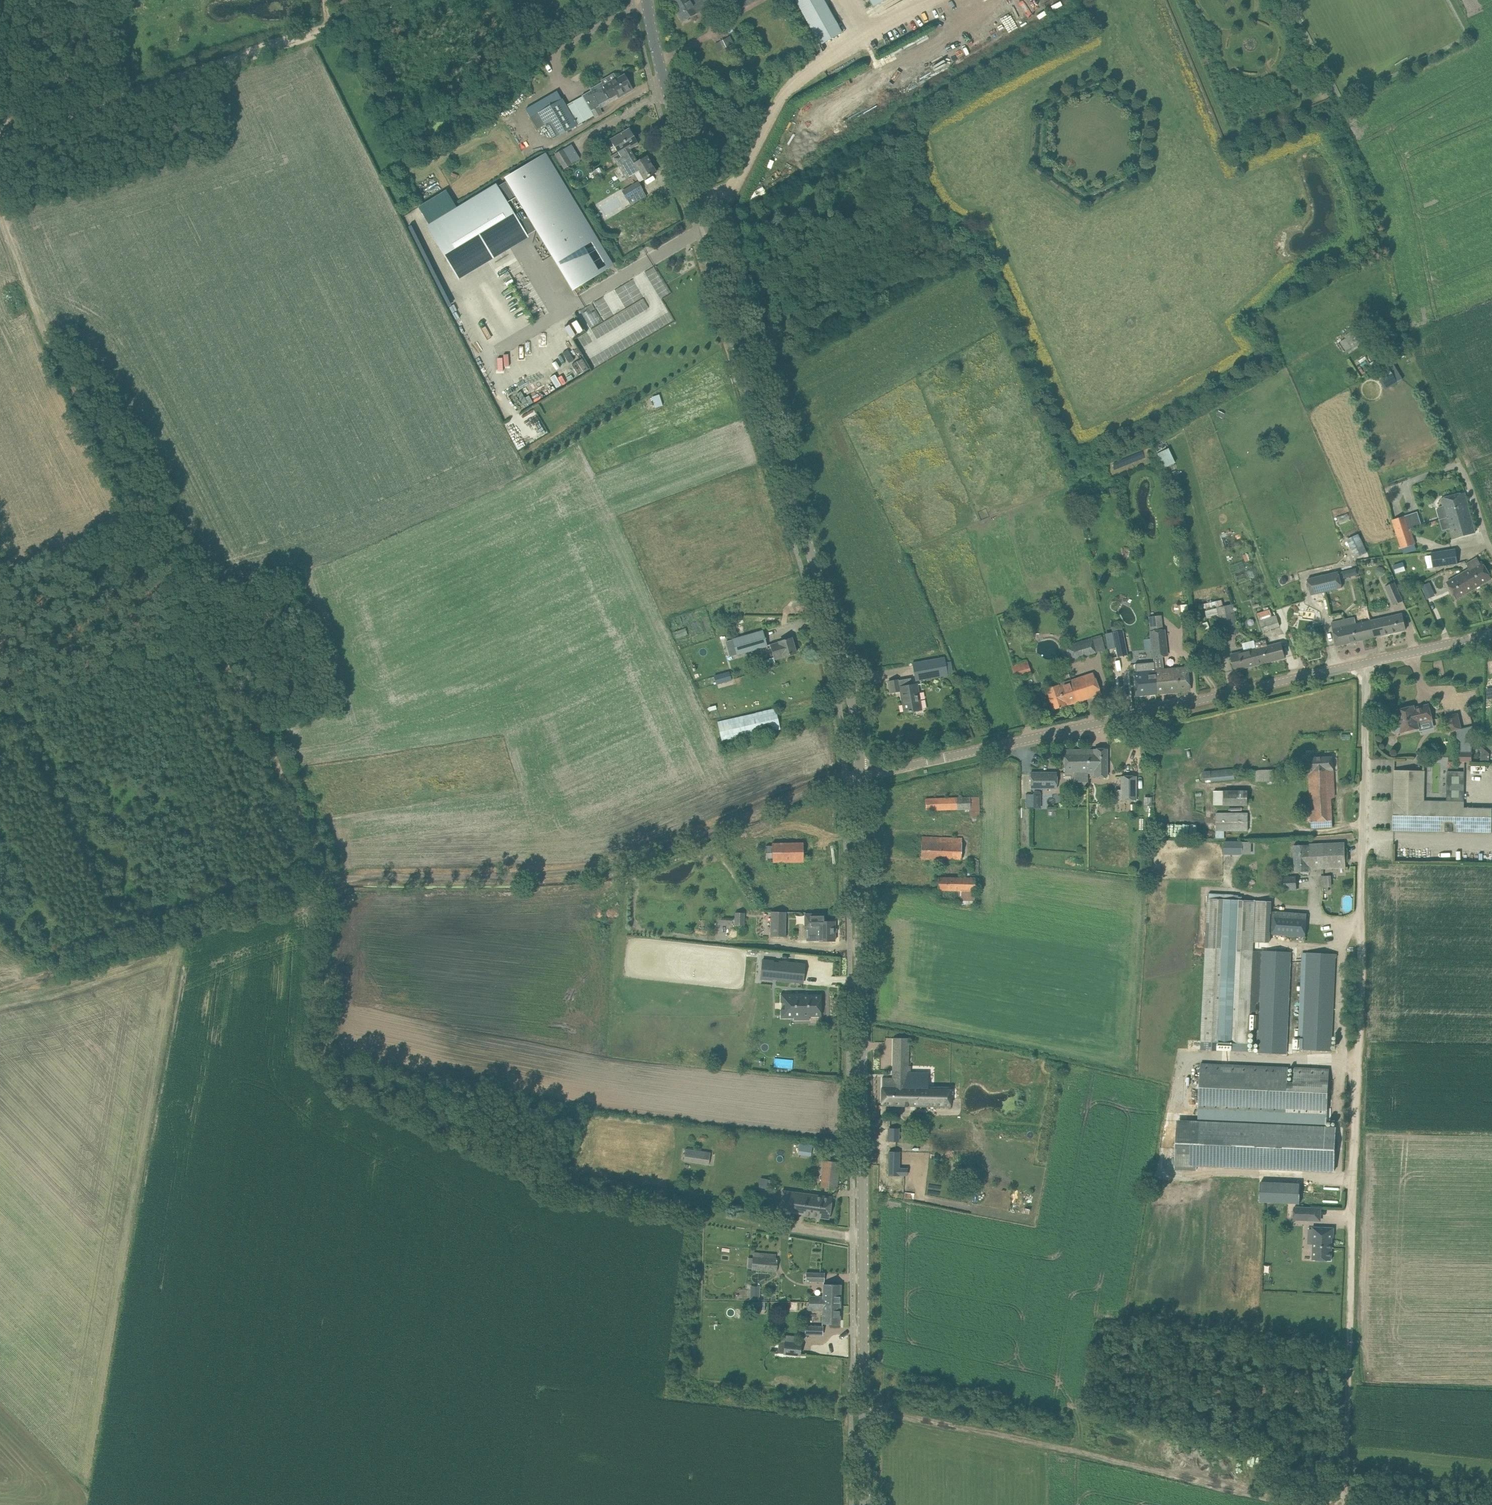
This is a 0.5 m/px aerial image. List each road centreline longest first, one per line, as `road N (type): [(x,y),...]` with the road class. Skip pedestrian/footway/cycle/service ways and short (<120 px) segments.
road 1 (track): [(852,1236),(559,1184),(330,1074),(321,1042),(332,880),(222,654),(40,326),(0,208)]
road 2 (tertiary): [(859,776),(842,655),(680,134),(647,0)]
road 3 (tertiary): [(865,1504),(859,776)]
road 4 (track): [(1360,923),(1343,1504)]
road 5 (unclassified): [(859,776),(1366,662)]
road 6 (track): [(1314,1504),(850,1406)]
road 7 (track): [(0,139),(319,30)]
road 8 (unclassified): [(1360,923),(1366,662)]
road 9 (unclassified): [(1491,553),(1461,469),(1393,487)]
road 10 (track): [(5,137),(12,0)]
road 11 (unclassified): [(1366,662),(1491,634)]

